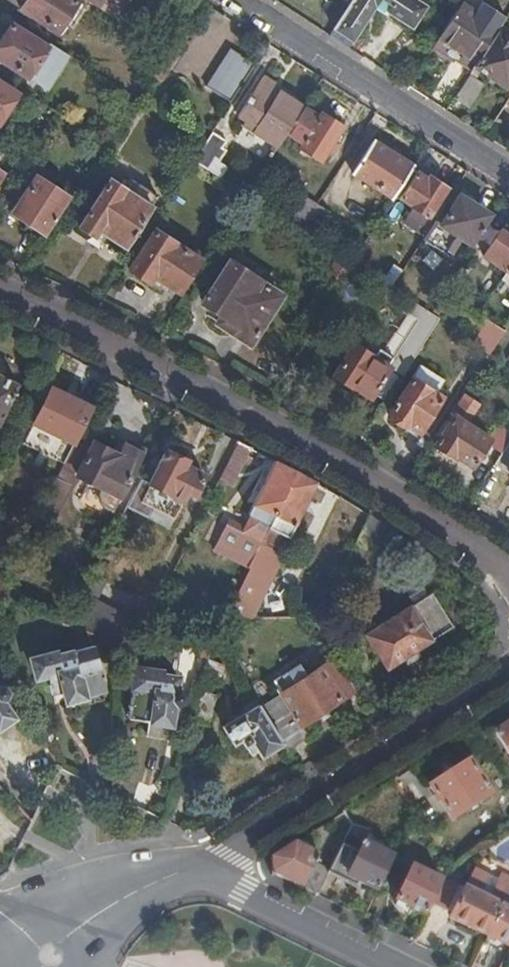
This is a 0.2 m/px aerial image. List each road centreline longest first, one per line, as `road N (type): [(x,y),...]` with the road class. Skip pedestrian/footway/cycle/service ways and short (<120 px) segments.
road 1 (residential): [(508,574),(371,482),(0,293)]
road 2 (residential): [(508,668),(210,867)]
road 3 (residential): [(508,173),(238,0)]
road 4 (residential): [(408,966),(210,867)]
road 5 (residential): [(210,867),(151,876),(65,944)]

